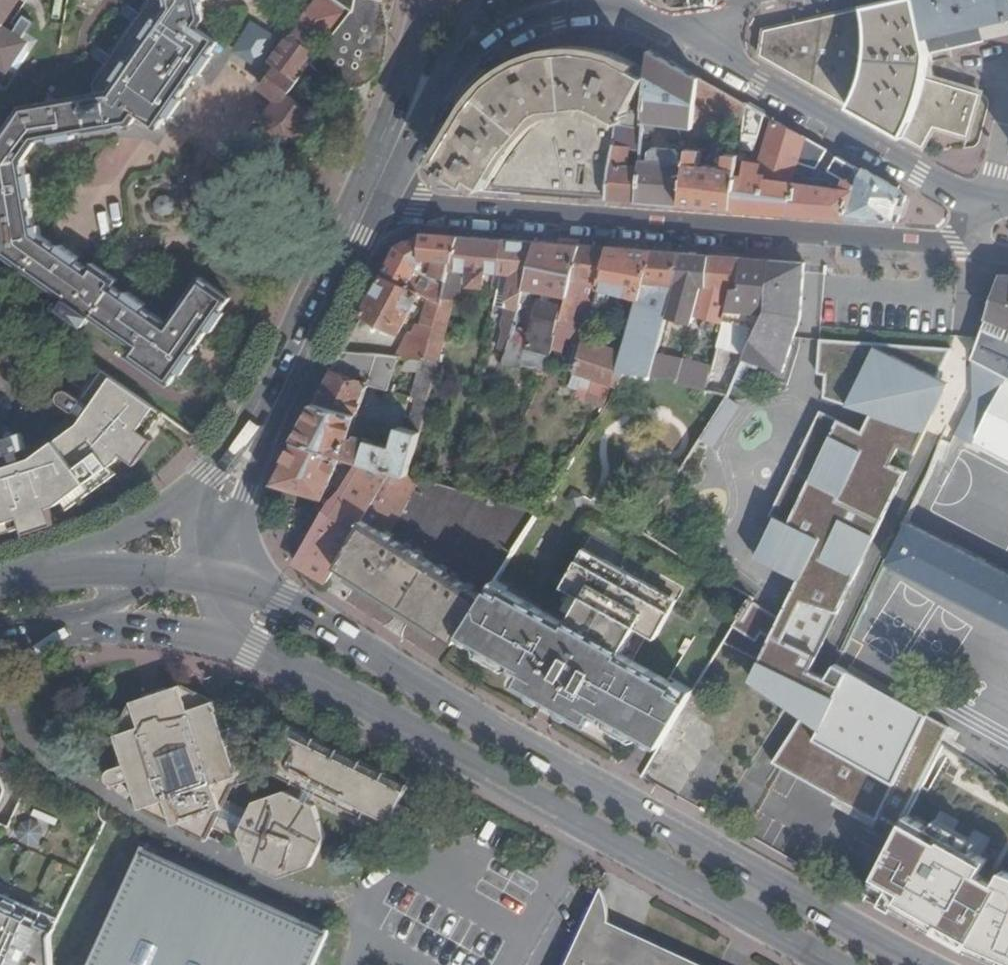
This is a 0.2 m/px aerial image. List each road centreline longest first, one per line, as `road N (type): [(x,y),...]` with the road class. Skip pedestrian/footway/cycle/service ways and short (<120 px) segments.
road 1 (primary): [(924,964),(283,599)]
road 2 (primary): [(250,647),(834,964)]
road 3 (residential): [(373,198),(477,221),(895,241),(954,241),(979,213)]
road 4 (residential): [(654,14),(979,213)]
road 5 (primary): [(0,642),(137,630),(250,647)]
road 6 (tertiary): [(440,95),(486,49),(538,21),(654,14)]
road 7 (secondary): [(213,477),(154,516),(21,579)]
road 8 (secondary): [(373,198),(283,396)]
road 9 (secondary): [(0,636),(190,575)]
road 10 (primary): [(190,575),(113,569),(21,579)]
road 11 (secondary): [(428,0),(391,156)]
road 12 (secondary): [(283,599),(246,558),(245,493)]

